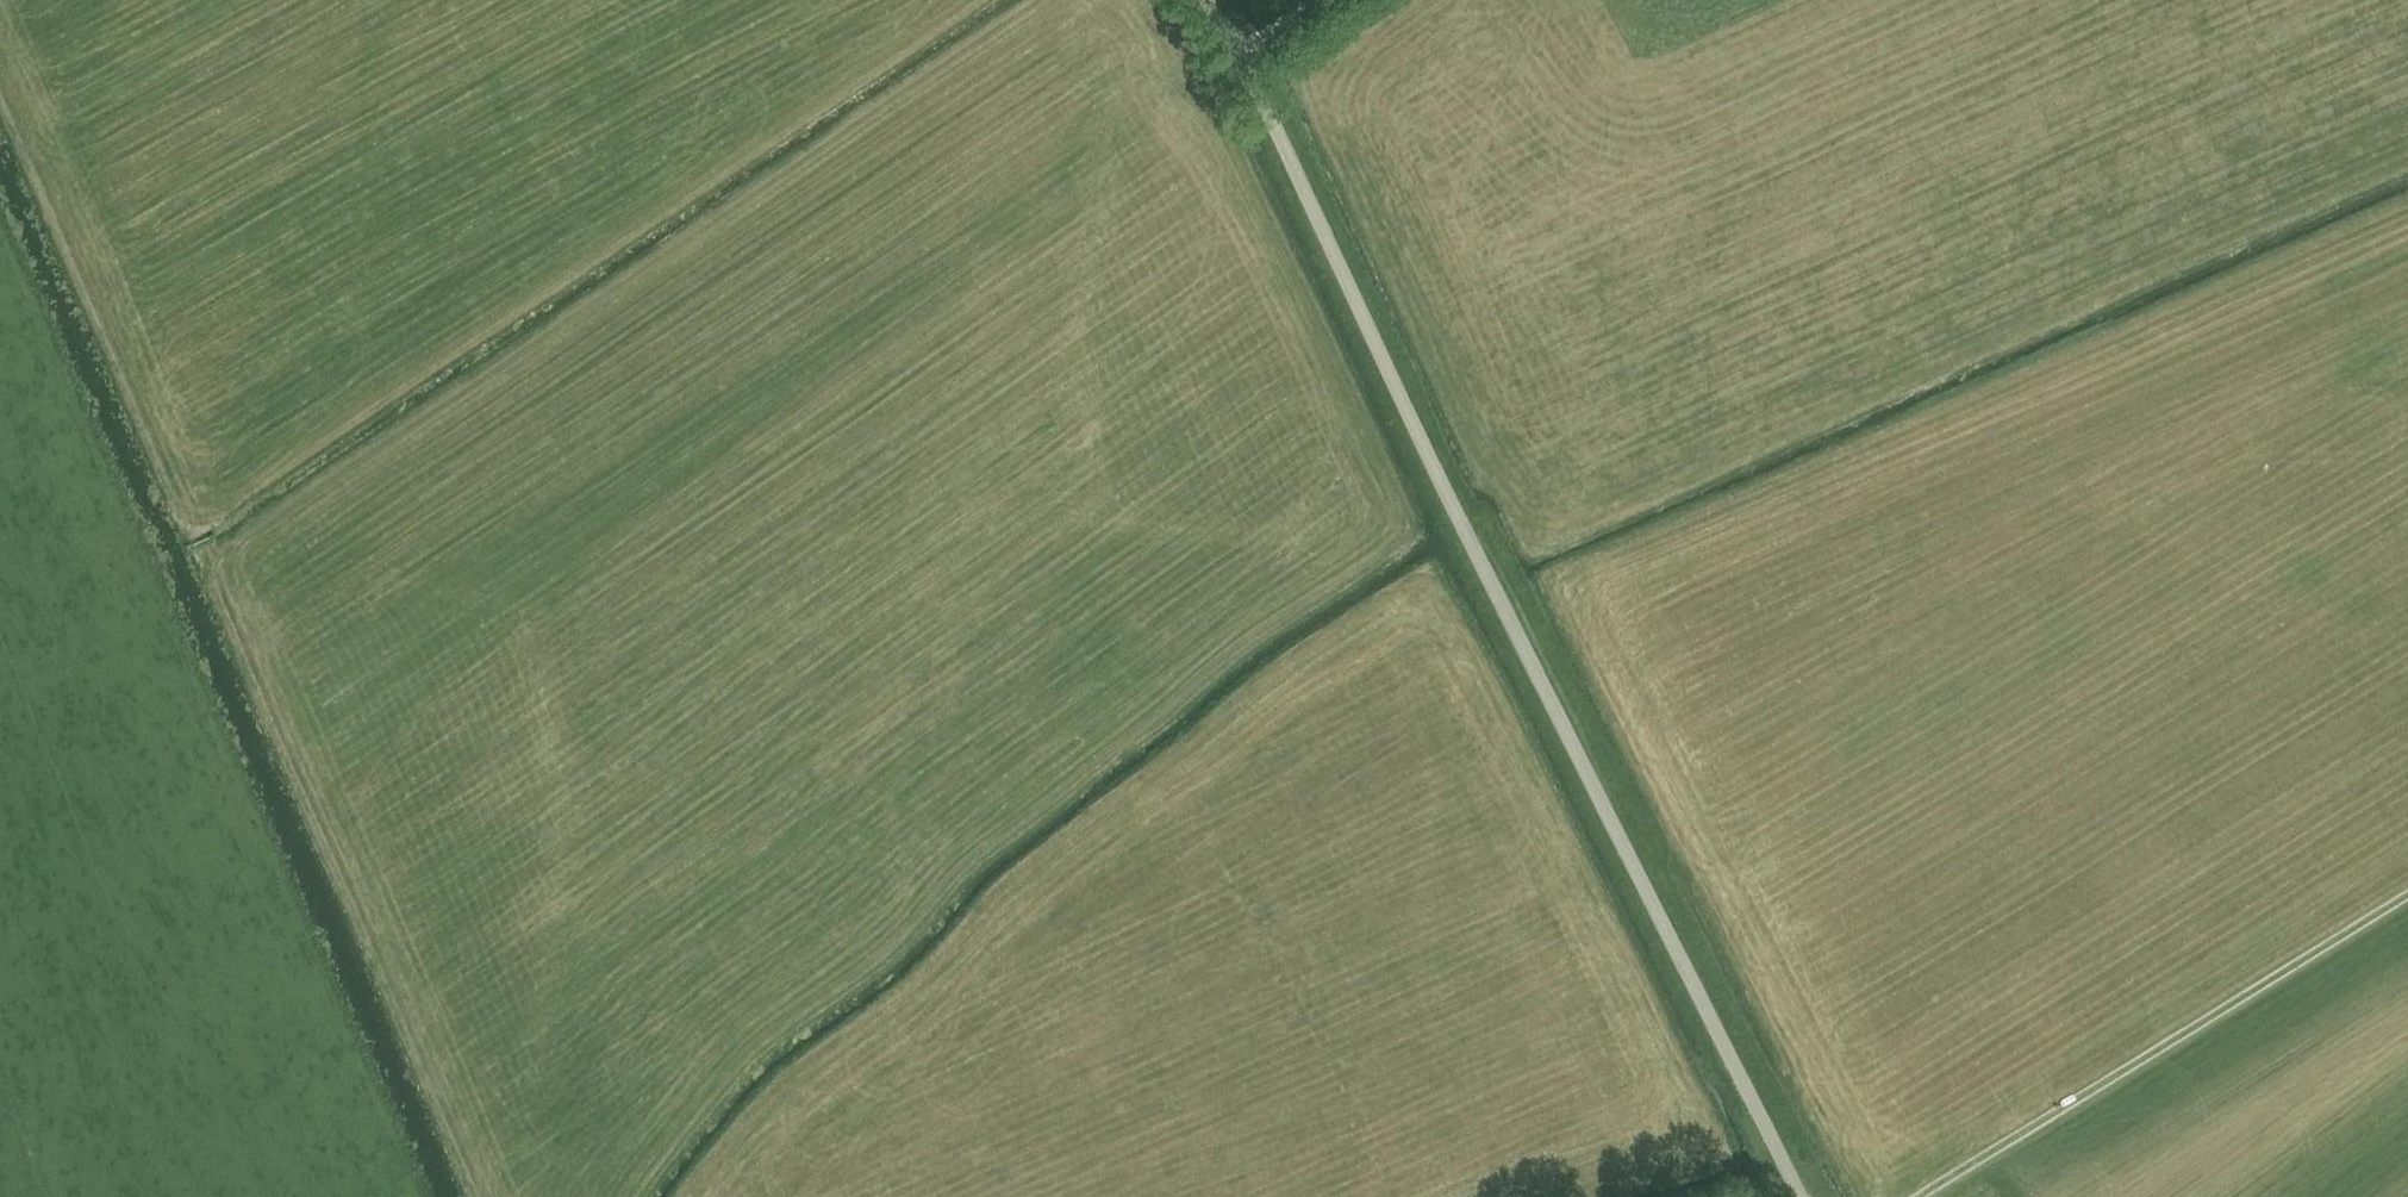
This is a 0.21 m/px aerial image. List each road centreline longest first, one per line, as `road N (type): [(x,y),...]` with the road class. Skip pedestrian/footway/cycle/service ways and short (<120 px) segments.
road 1 (unclassified): [(1798,1196),(1555,695),(1379,362),(1248,77),(1197,0)]
road 2 (track): [(1924,1196),(2407,897)]

